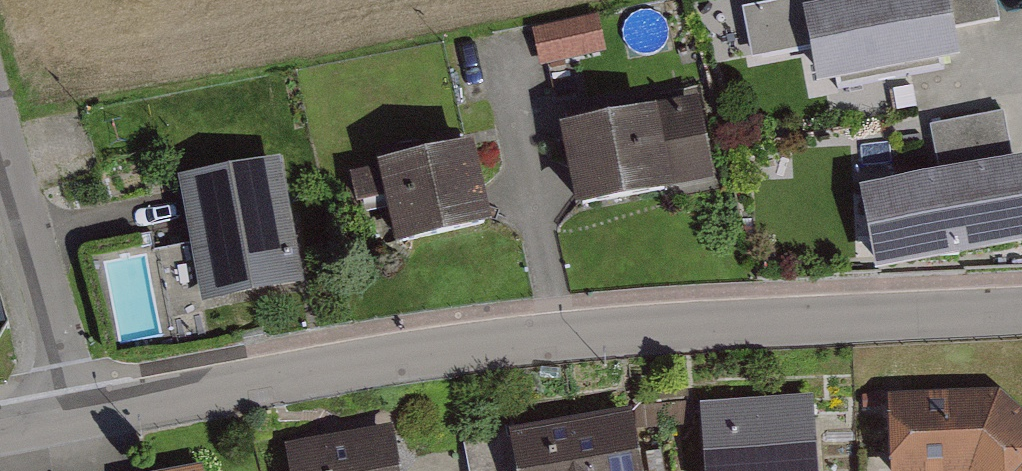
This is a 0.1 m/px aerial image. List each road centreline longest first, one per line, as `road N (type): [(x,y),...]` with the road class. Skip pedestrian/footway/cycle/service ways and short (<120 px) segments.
road 1 (residential): [(83,420),(431,352),(670,326),(1021,312)]
road 2 (residential): [(83,420),(0,144)]

